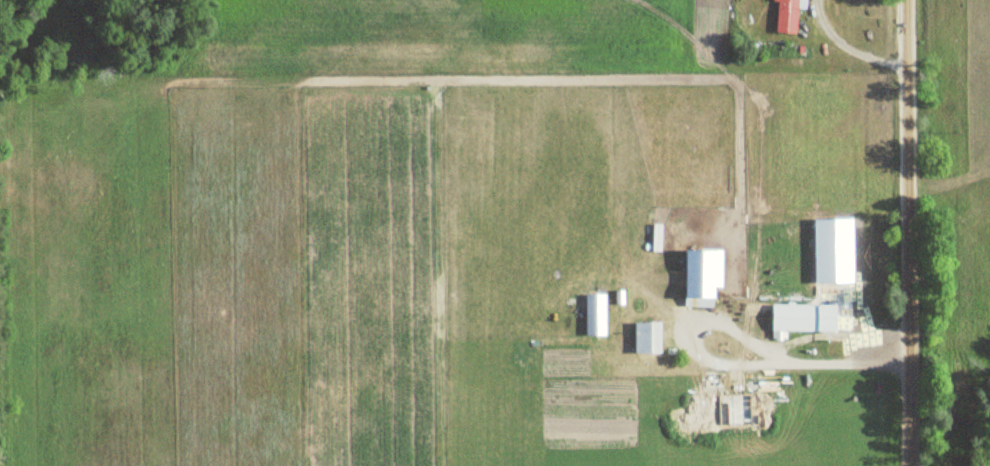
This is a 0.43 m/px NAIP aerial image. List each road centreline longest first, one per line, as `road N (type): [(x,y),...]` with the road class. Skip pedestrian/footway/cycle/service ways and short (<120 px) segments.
road 1 (residential): [(909,465),(905,0)]

